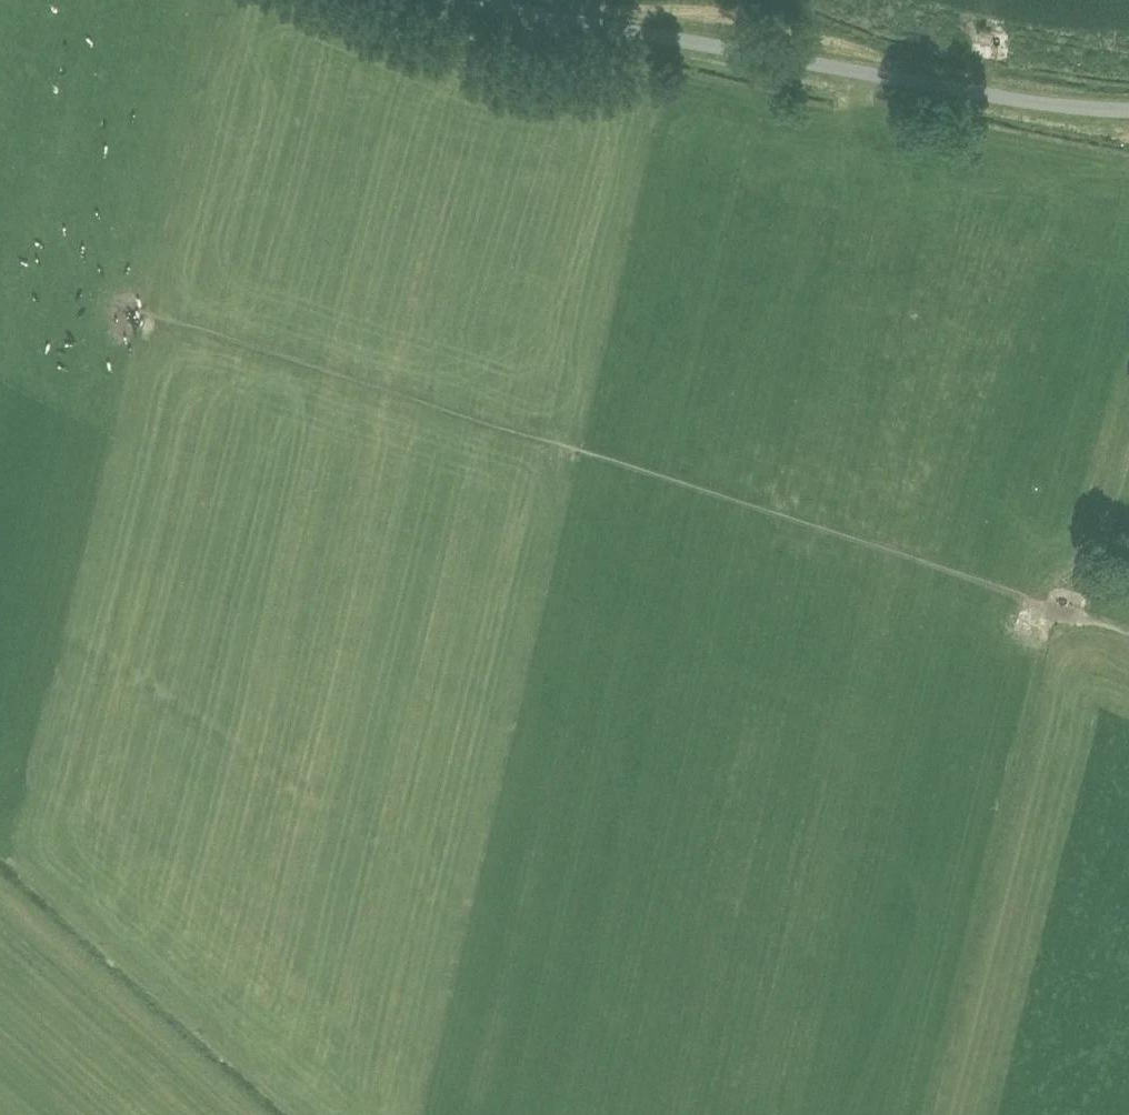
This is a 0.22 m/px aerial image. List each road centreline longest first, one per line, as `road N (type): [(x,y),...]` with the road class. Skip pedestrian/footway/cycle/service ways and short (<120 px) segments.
road 1 (unclassified): [(1128,108),(1026,100),(467,0)]

